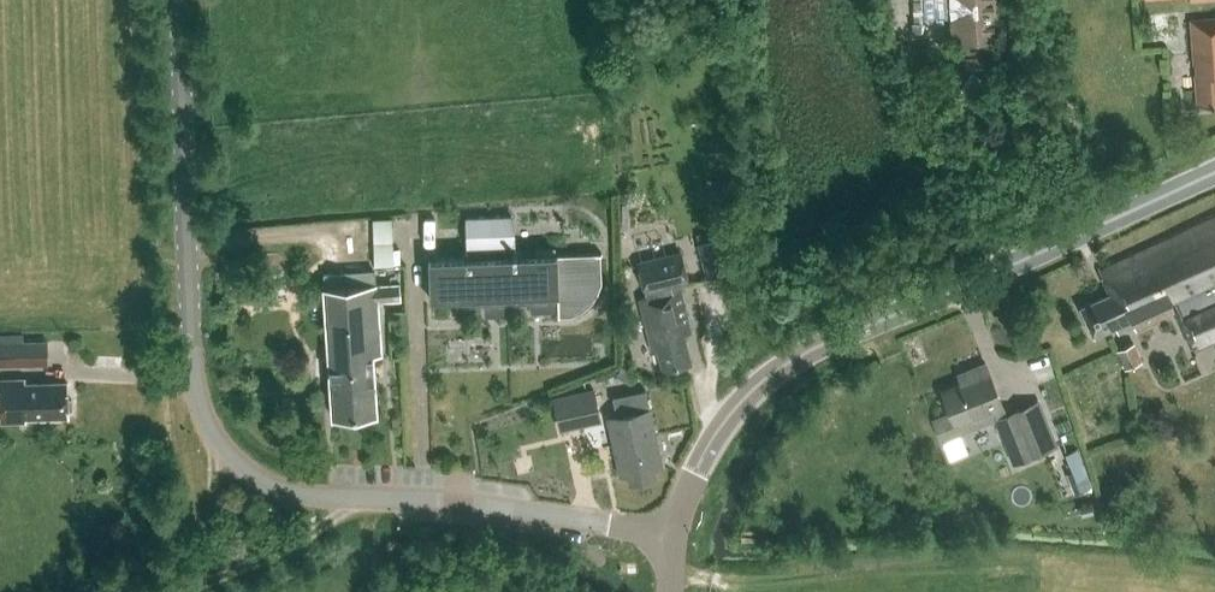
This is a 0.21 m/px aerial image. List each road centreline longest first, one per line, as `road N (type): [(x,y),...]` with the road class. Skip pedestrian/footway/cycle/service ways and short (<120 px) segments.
road 1 (unclassified): [(180,0),(195,380),(224,454),(306,496),(459,503),(674,532)]
road 2 (tertiary): [(674,532),(712,444),(752,395),(800,357),(1214,175)]
road 3 (track): [(351,500),(268,558),(180,591)]
road 4 (track): [(224,454),(210,511),(215,577)]

